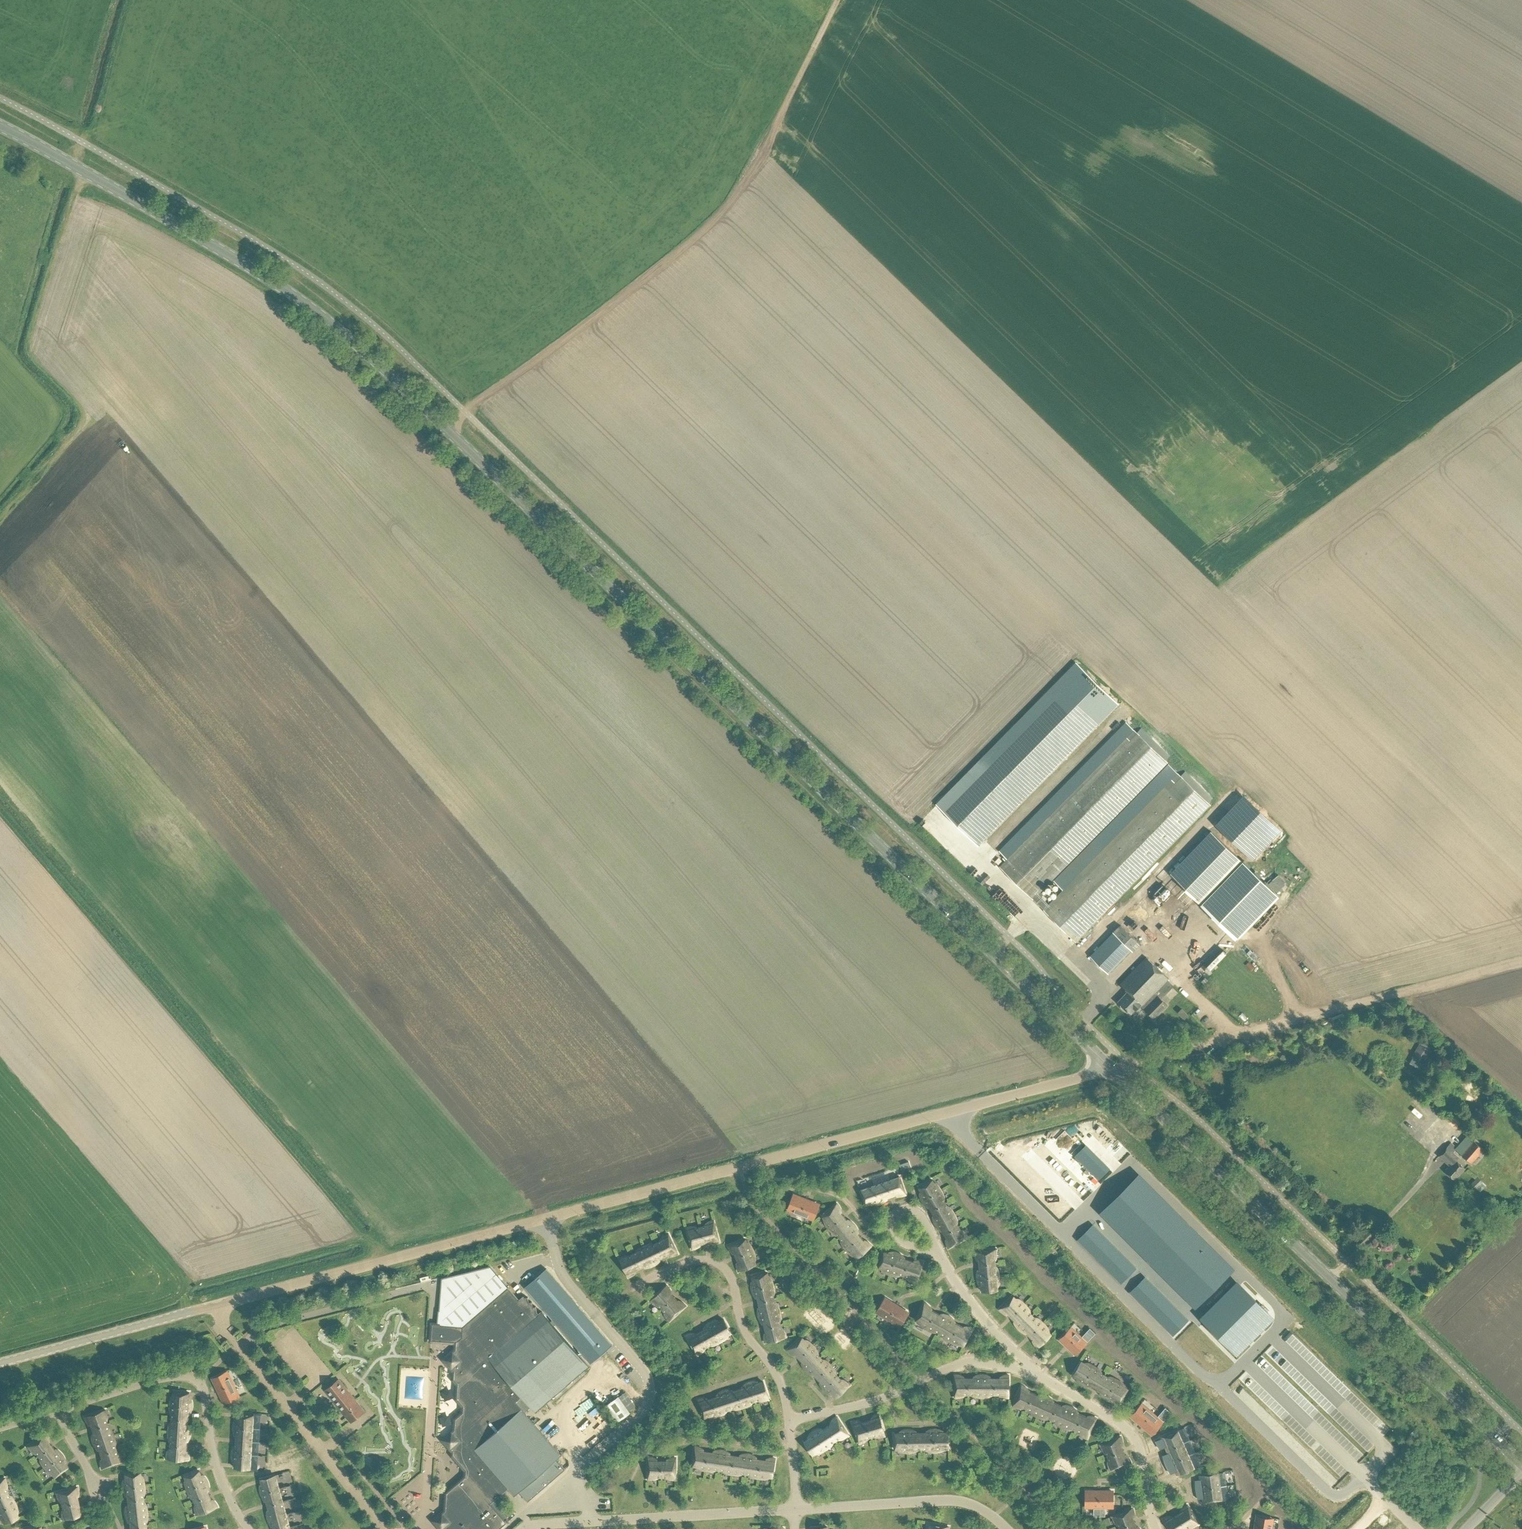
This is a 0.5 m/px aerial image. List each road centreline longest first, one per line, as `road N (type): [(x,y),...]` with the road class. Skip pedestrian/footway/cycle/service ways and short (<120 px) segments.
road 1 (secondary): [(1112,1068),(321,313),(0,126)]
road 2 (tertiary): [(0,1362),(1112,1068)]
road 3 (secondary): [(1521,1464),(1112,1068)]
road 4 (track): [(1130,1064),(1521,959)]

